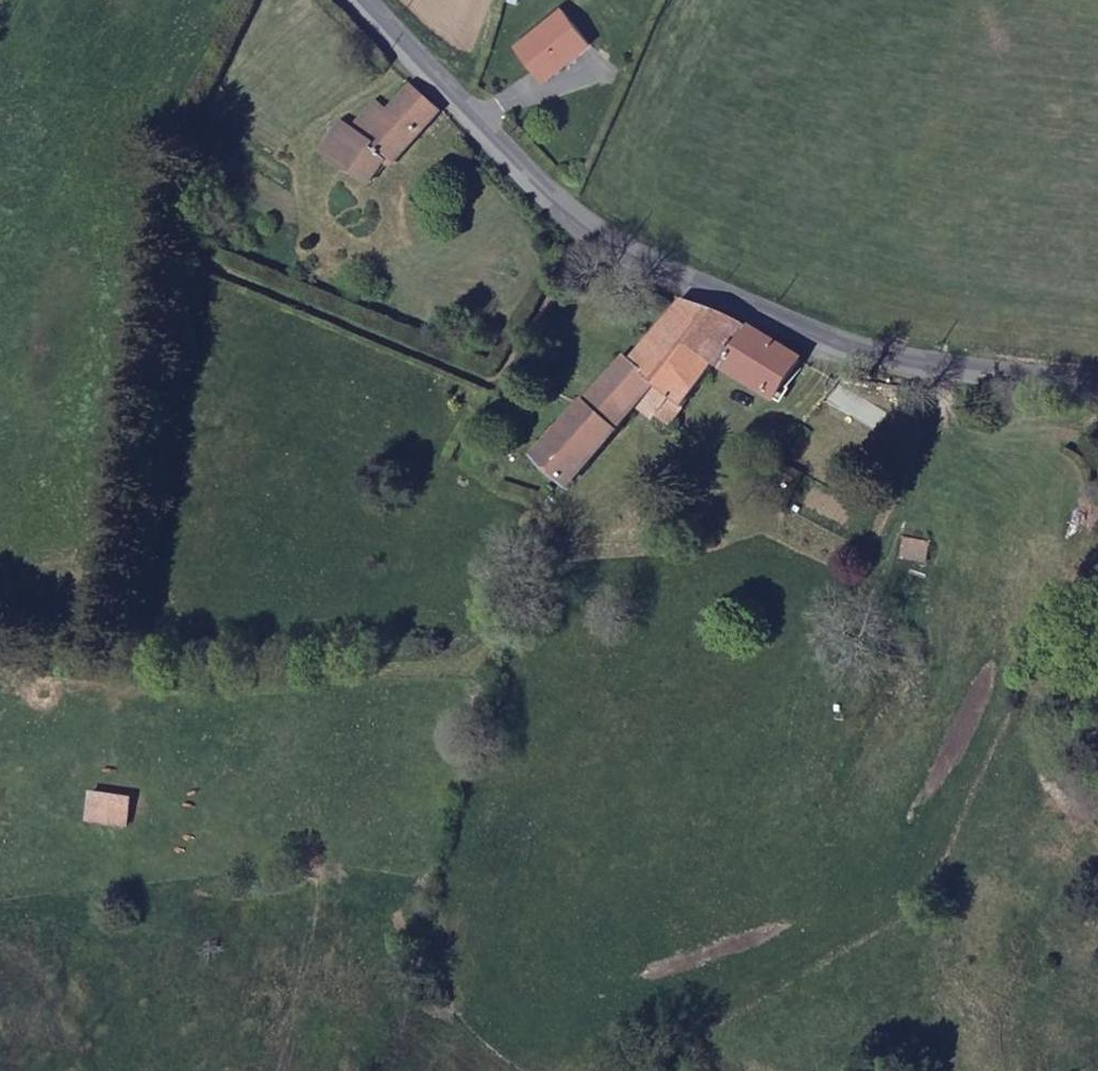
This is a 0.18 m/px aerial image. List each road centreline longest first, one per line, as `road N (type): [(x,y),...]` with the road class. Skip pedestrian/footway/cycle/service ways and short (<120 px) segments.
road 1 (residential): [(1097,370),(871,355),(598,235),(365,0)]

